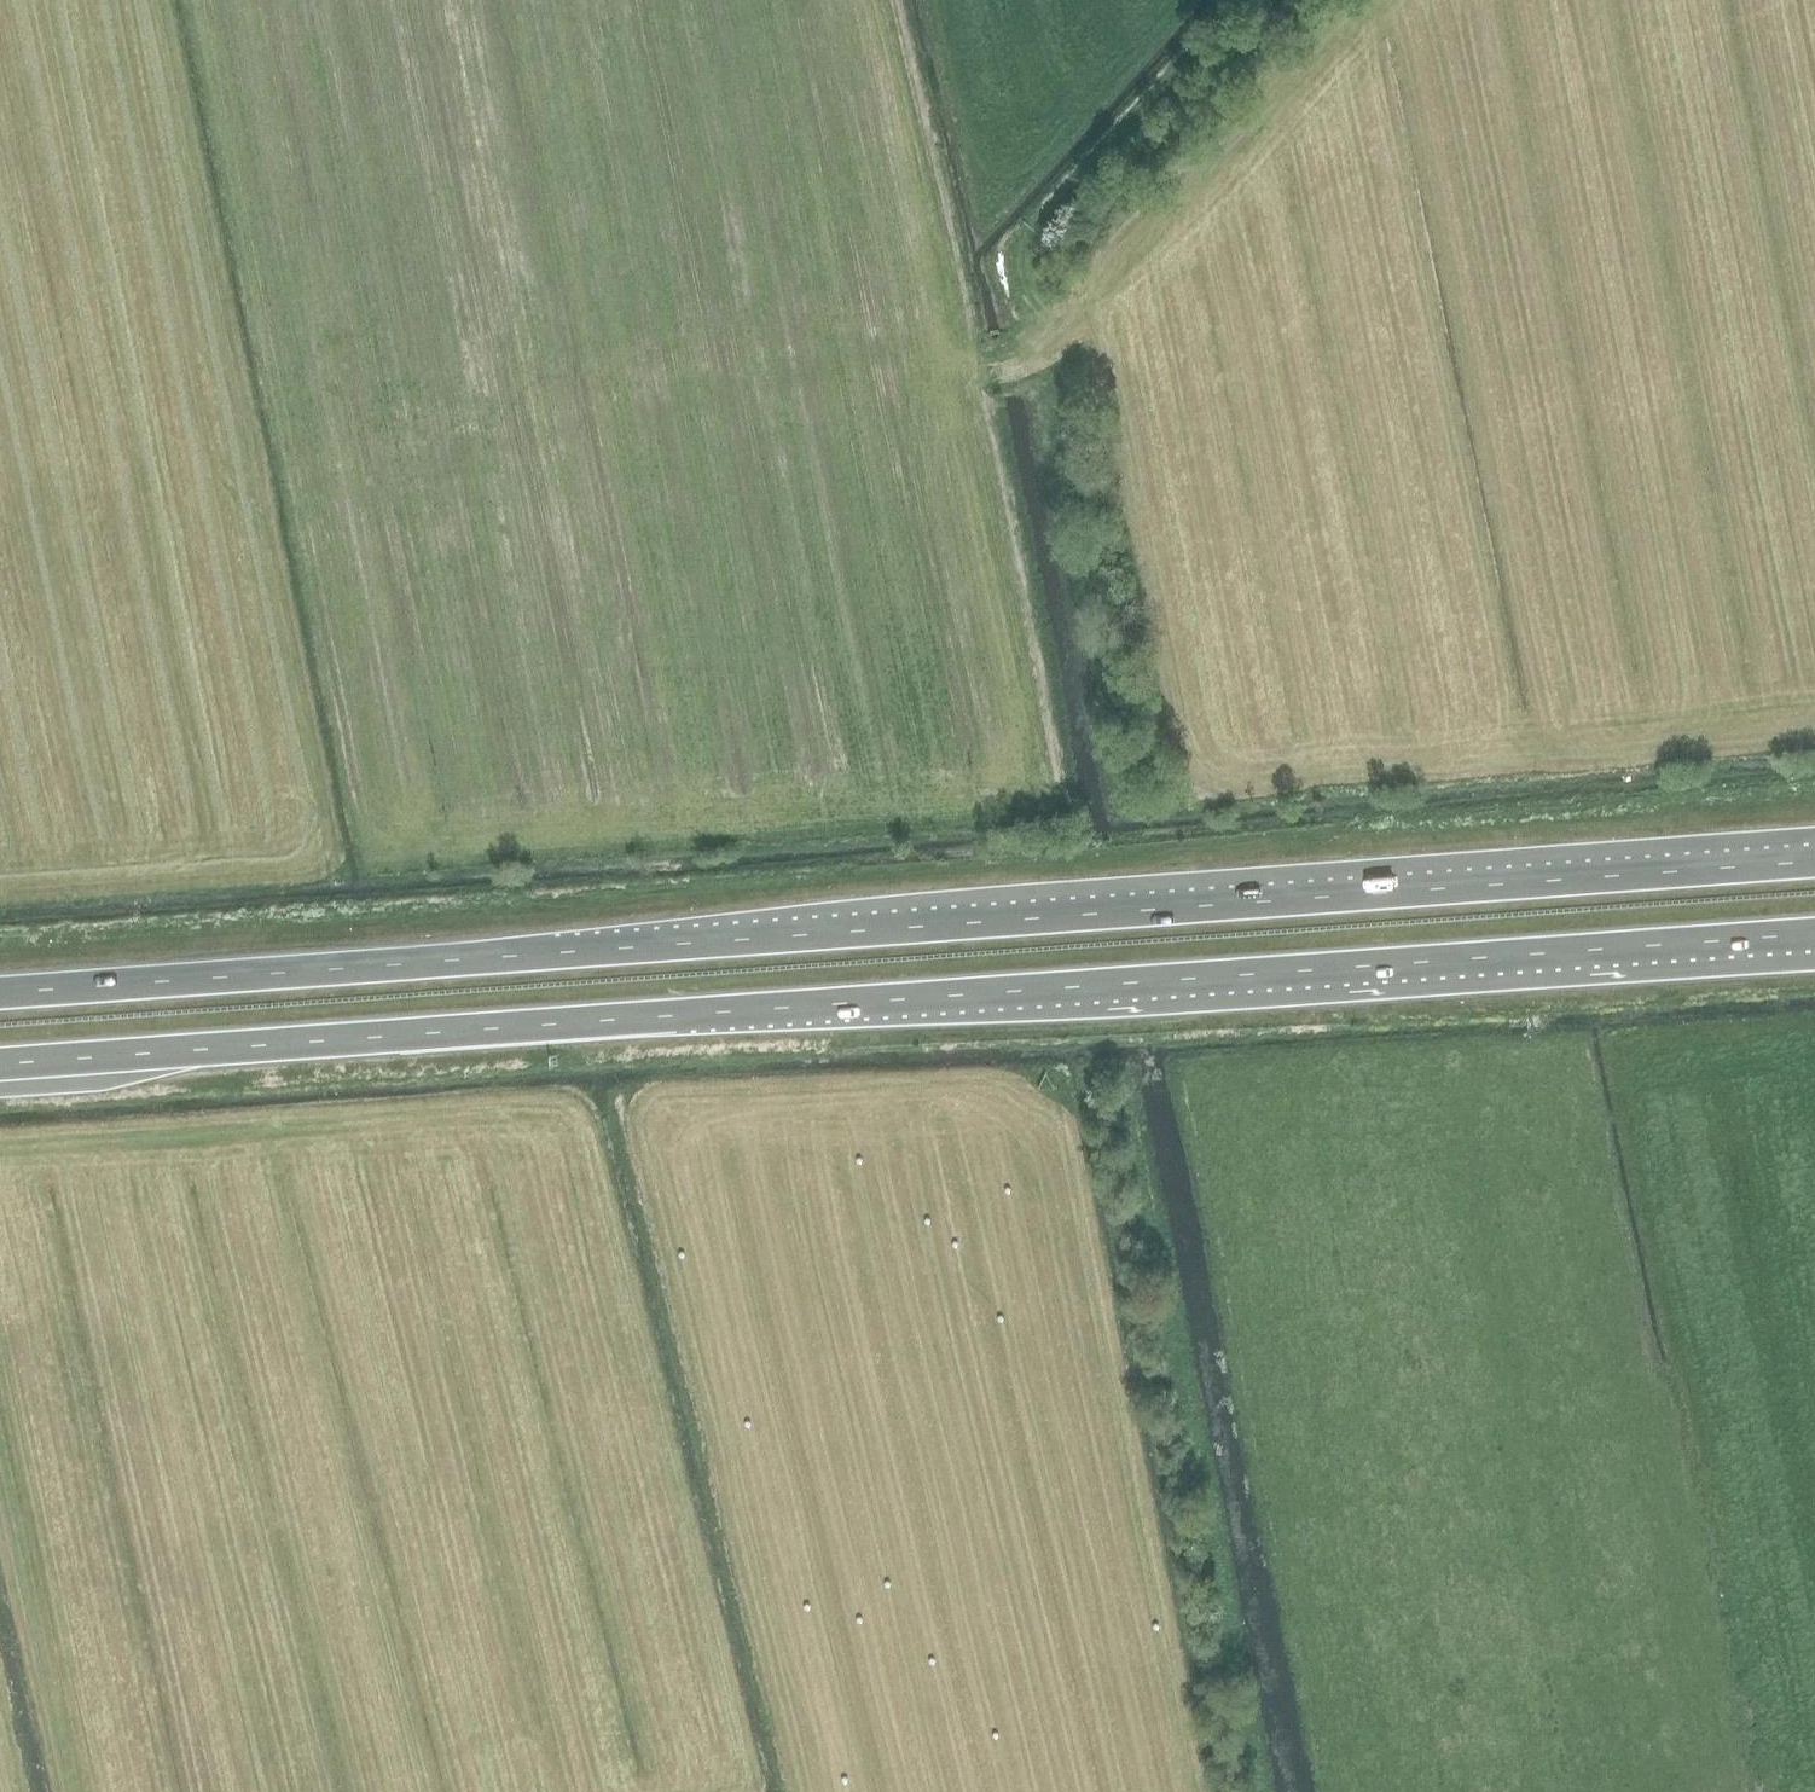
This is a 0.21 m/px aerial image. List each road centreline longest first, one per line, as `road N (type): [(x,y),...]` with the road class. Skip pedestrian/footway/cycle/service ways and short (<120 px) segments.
road 1 (trunk): [(1814,861),(0,994)]
road 2 (trunk): [(0,1064),(1814,933)]

